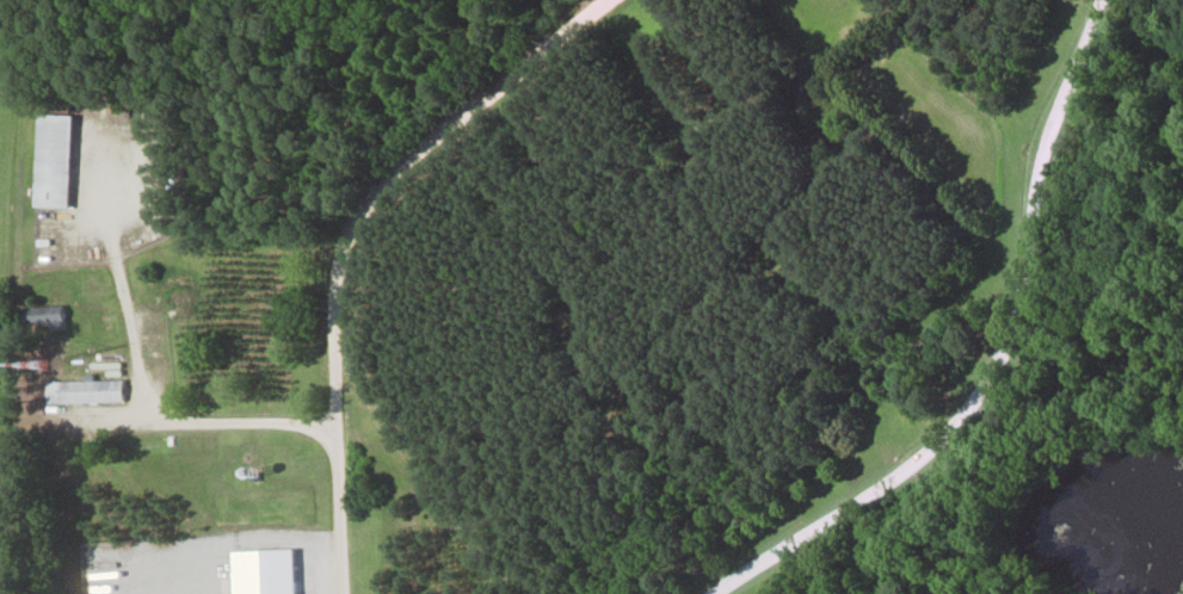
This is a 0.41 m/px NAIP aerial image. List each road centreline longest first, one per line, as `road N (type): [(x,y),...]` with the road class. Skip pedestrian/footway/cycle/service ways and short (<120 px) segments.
road 1 (residential): [(716,593),(923,457),(988,380),(1015,320),(1048,135),(1102,0)]
road 2 (residential): [(607,0),(395,168),(343,245),(333,295),(341,593)]

